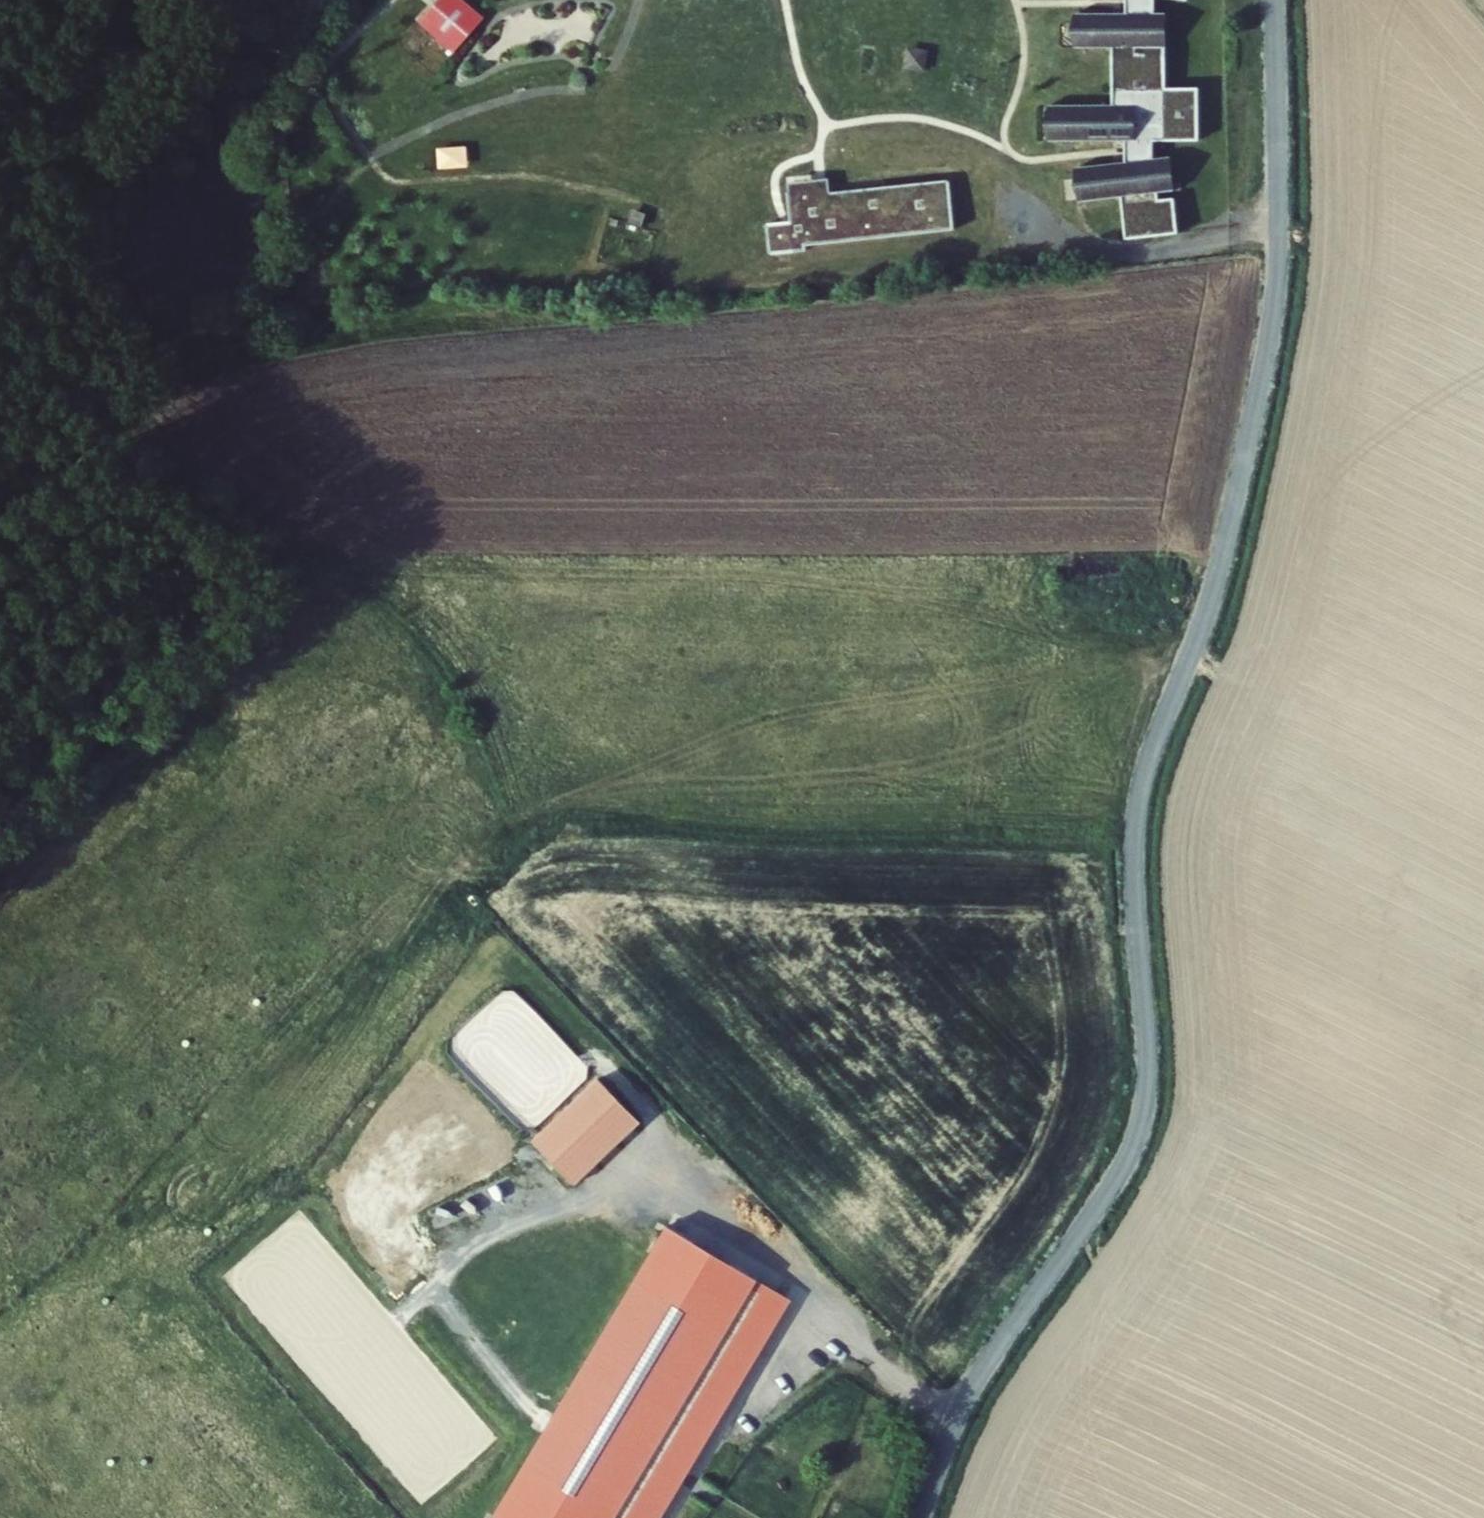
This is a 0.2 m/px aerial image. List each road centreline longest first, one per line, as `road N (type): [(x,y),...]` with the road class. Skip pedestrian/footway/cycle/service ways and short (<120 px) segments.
road 1 (unclassified): [(919,1517),(969,1390),(1097,1212),(1140,1117),(1148,1053),(1134,900),(1137,818),(1147,764),(1226,551),(1270,330),(1280,214),(1274,0)]

